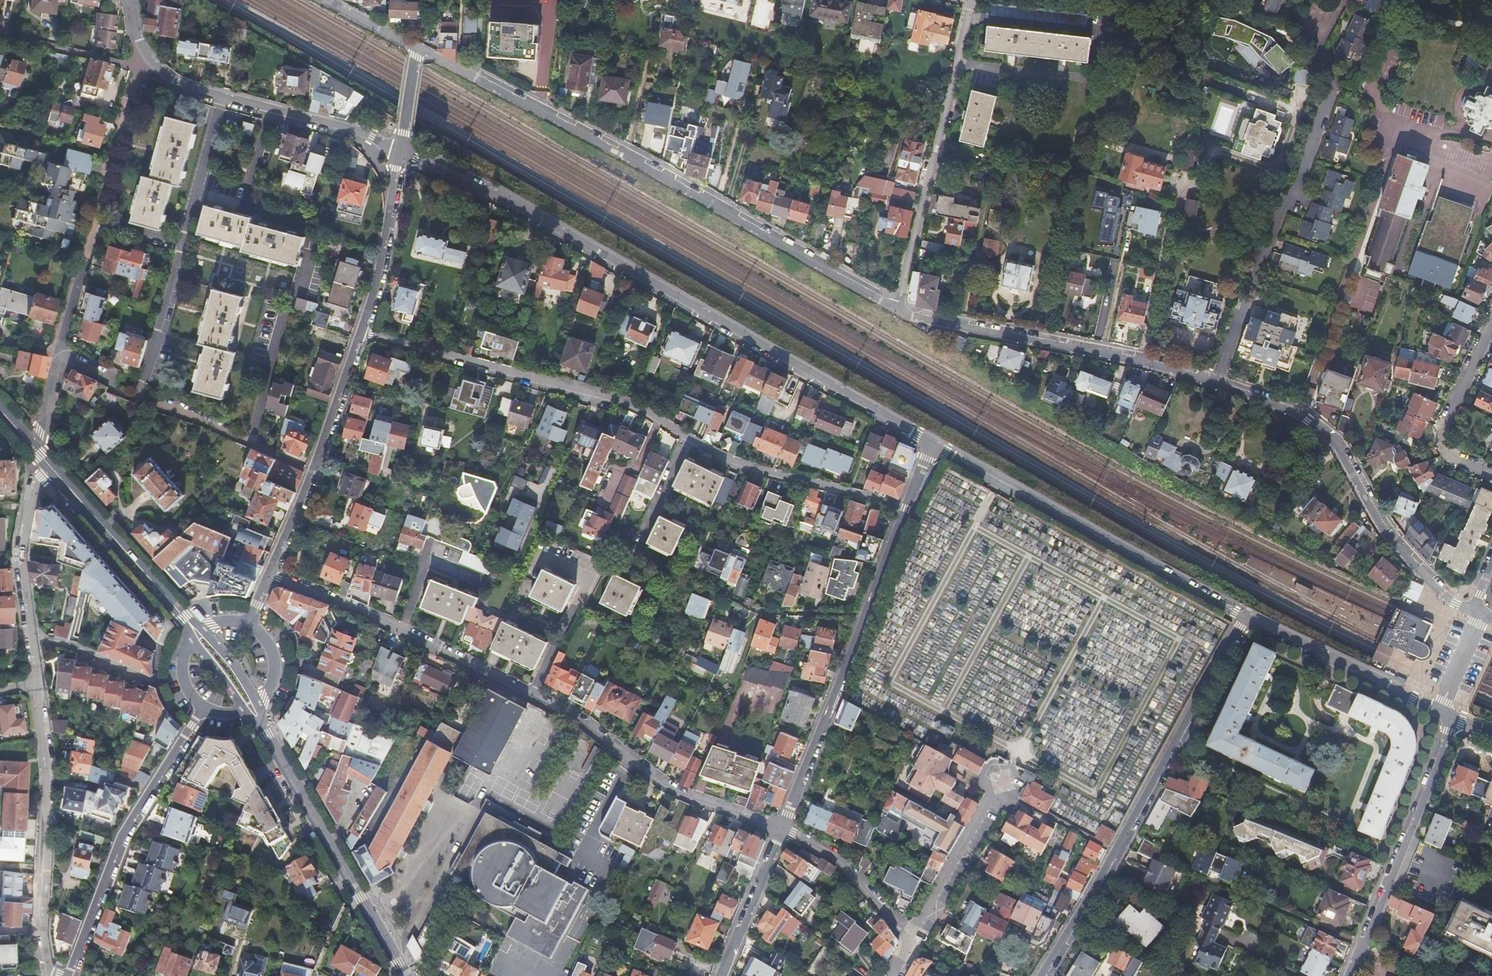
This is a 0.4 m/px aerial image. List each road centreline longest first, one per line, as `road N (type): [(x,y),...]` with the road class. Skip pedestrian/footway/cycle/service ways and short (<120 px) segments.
road 1 (residential): [(1478,611),(1443,594),(1384,531),(1342,452),(1300,413),(1160,366),(897,307)]
road 2 (residential): [(402,152),(934,444)]
road 3 (residential): [(906,509),(729,460),(622,401),(360,334)]
road 4 (residential): [(777,830),(666,789),(533,695),(269,574)]
road 5 (residential): [(897,307),(420,49)]
road 6 (residential): [(1245,619),(1044,975)]
road 7 (residential): [(934,444),(1245,619)]
road 8 (residential): [(906,509),(777,830)]
road 9 (residential): [(897,307),(974,3),(961,0)]
road 10 (residential): [(204,709),(121,842),(69,975)]
road 11 (residential): [(51,975),(41,936),(50,779),(37,682)]
road 12 (residential): [(1350,975),(1446,745),(1447,715)]
road 13 (secondary): [(268,735),(404,975)]
road 14 (residential): [(182,246),(148,390),(250,441)]
road 15 (residential): [(360,334),(269,574)]
road 16 (residential): [(1245,619),(1447,715)]
road 17 (residential): [(37,682),(21,559),(33,494),(51,470)]
road 18 (secondary): [(51,470),(184,617)]
road 19 (residential): [(221,97),(370,135),(402,152)]
road 20 (residential): [(1491,326),(1440,449),(1491,473)]
road 21 (residential): [(402,152),(385,254),(360,334)]
road 22 (residential): [(911,947),(841,859),(777,830)]
road 23 (residential): [(911,947),(998,790)]
road 24 (residential): [(96,222),(145,64)]
road 25 (residential): [(777,830),(718,975)]
road 26 (residential): [(221,97),(182,246)]
road 27 (residential): [(59,359),(96,222)]

